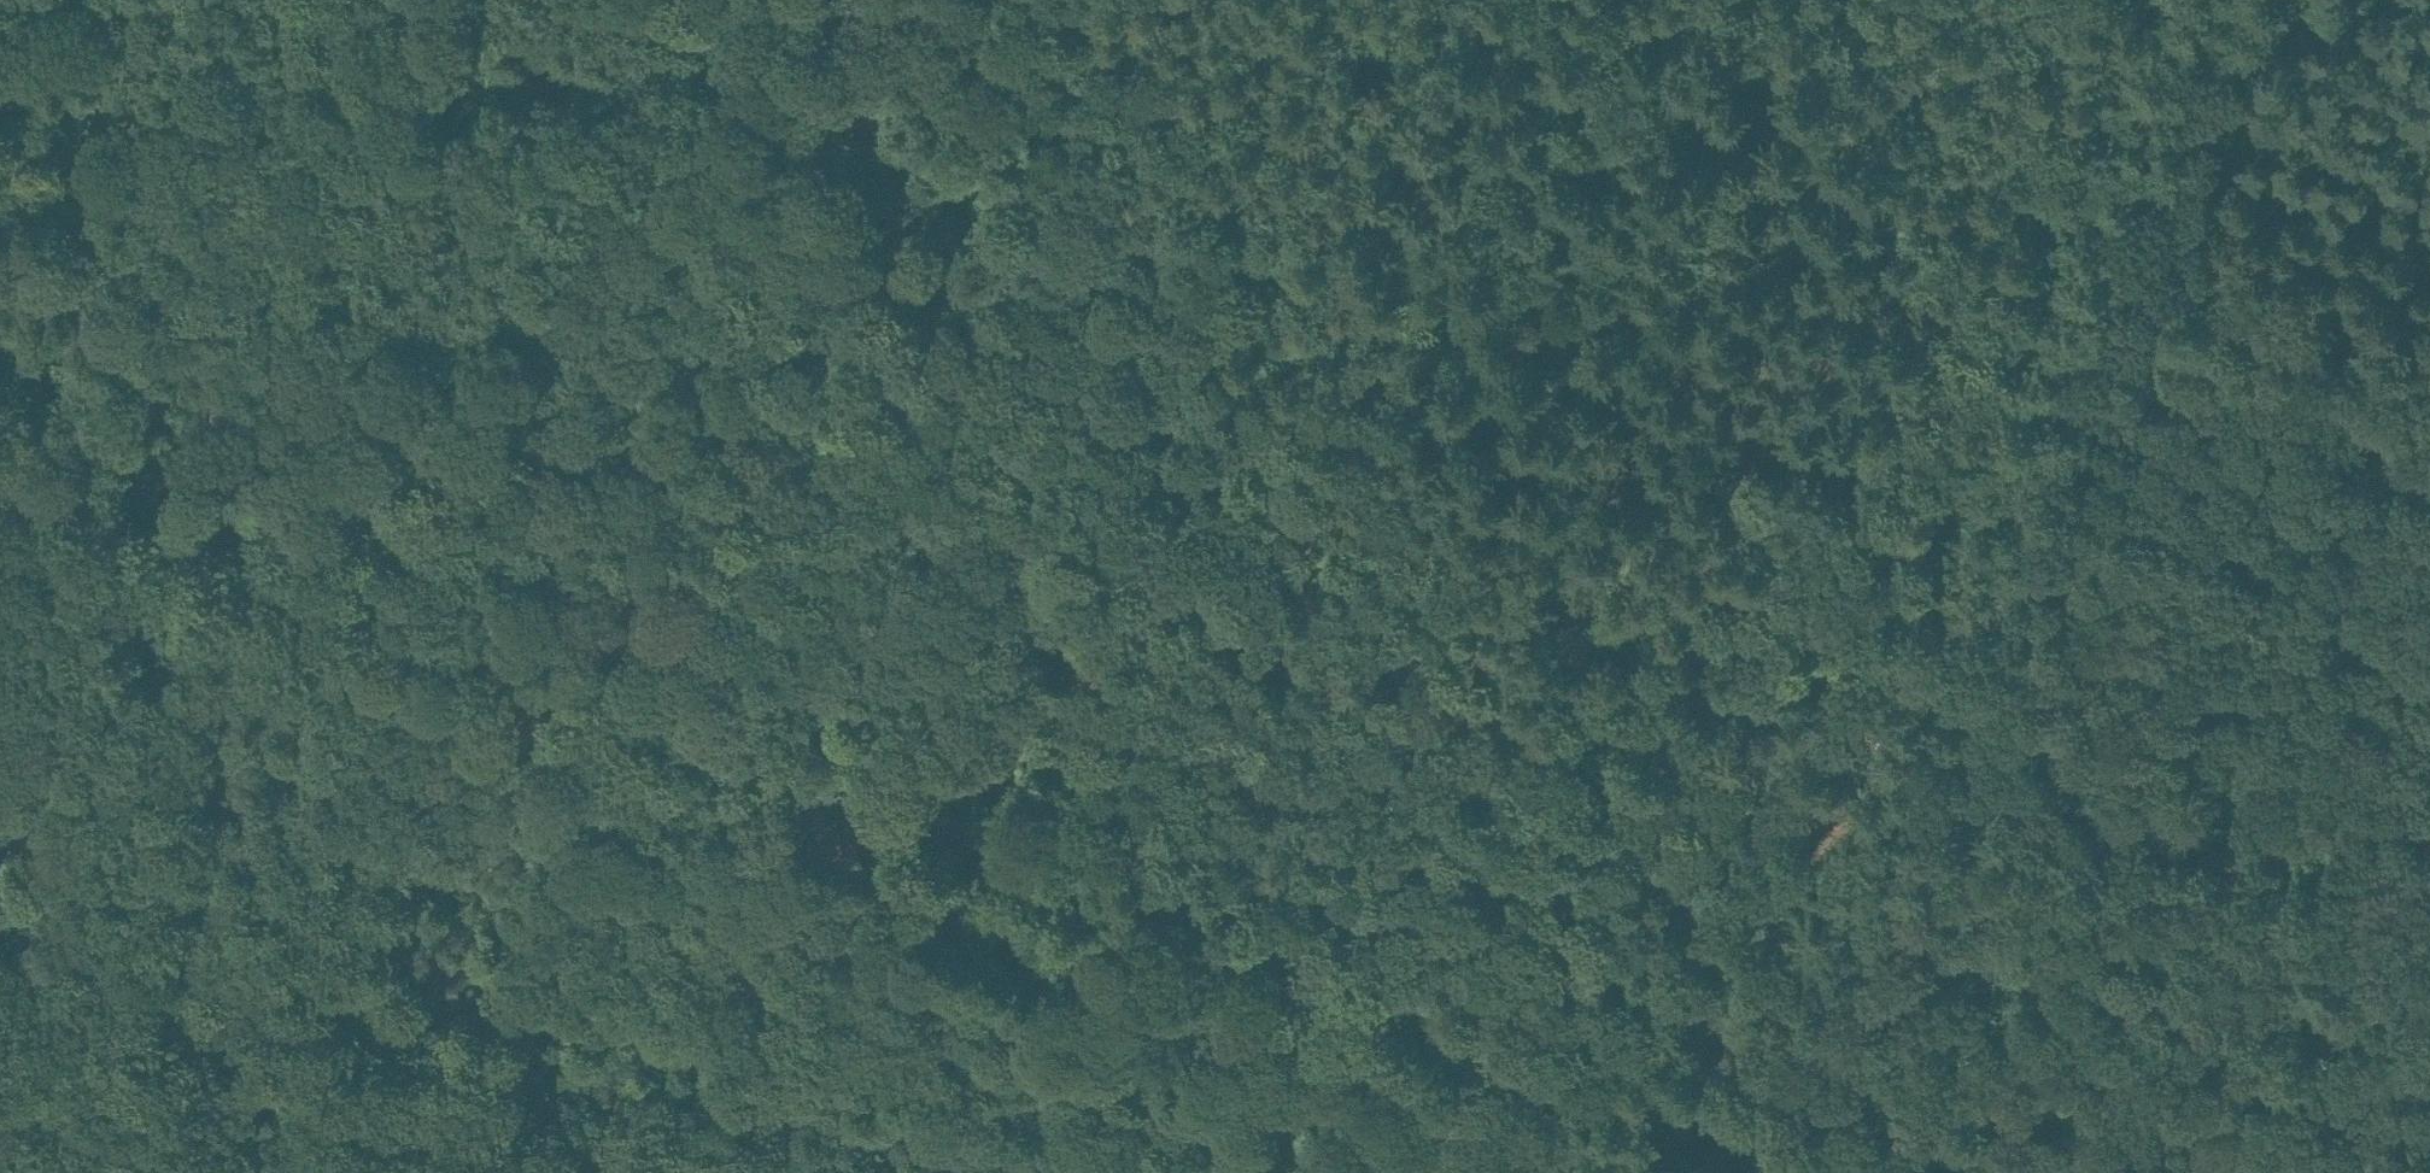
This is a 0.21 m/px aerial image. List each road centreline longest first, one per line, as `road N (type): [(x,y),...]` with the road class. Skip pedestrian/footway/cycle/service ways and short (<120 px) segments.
road 1 (track): [(1708,1125),(0,432)]
road 2 (track): [(2147,0),(1708,1125)]
road 3 (track): [(1826,1172),(1708,1125)]

